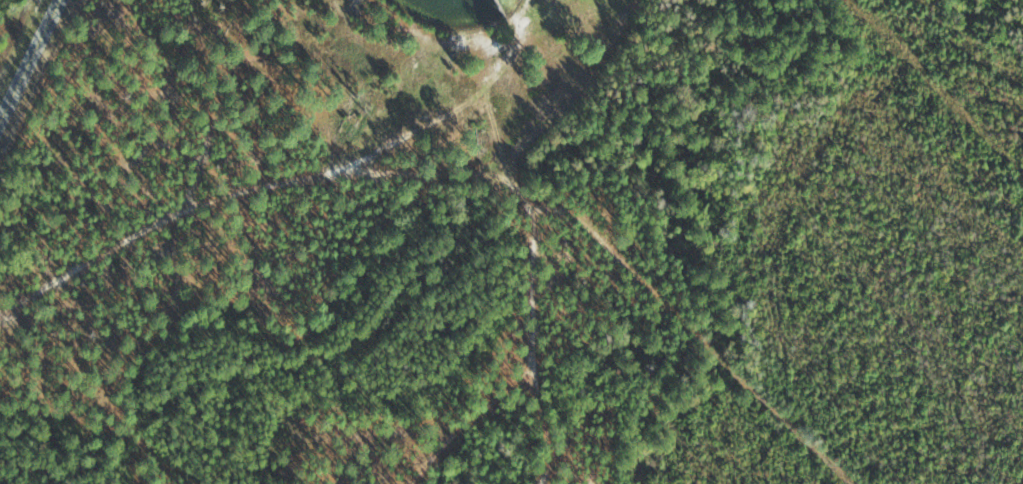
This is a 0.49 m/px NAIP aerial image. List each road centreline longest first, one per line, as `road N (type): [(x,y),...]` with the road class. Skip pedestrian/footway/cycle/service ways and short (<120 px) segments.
road 1 (secondary): [(0,141),(68,0)]

